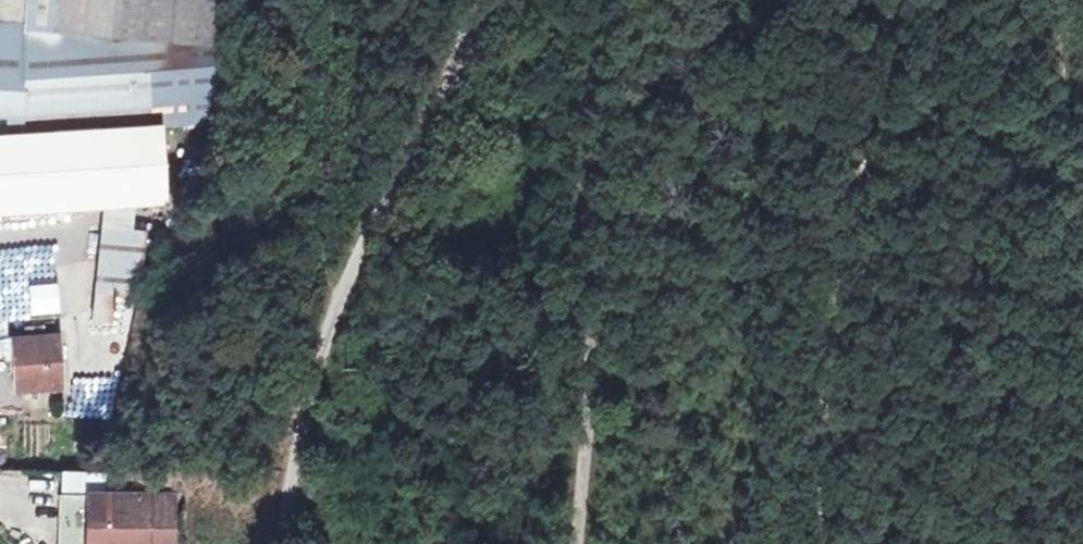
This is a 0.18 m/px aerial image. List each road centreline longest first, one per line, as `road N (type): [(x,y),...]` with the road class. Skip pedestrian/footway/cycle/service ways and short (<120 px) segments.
road 1 (unclassified): [(286,543),(325,330),(479,0)]
road 2 (unclassified): [(574,543),(581,271),(621,0)]

